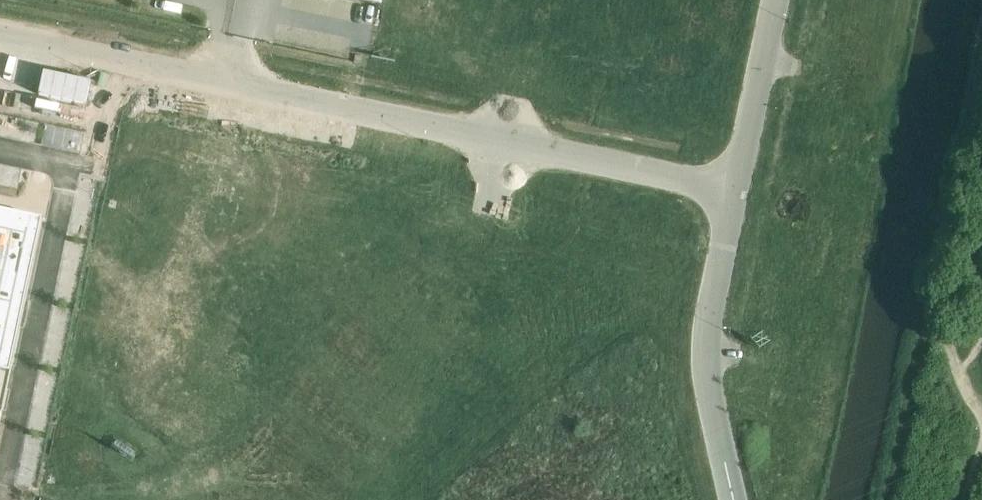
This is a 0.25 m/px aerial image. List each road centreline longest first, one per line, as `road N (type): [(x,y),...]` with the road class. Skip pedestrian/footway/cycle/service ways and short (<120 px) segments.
road 1 (unclassified): [(731,186),(0,28)]
road 2 (track): [(981,44),(931,294),(959,378)]
road 3 (unclassified): [(735,499),(706,386),(706,306),(731,186)]
road 4 (track): [(886,499),(931,294)]
road 5 (unclassified): [(731,186),(770,0)]

